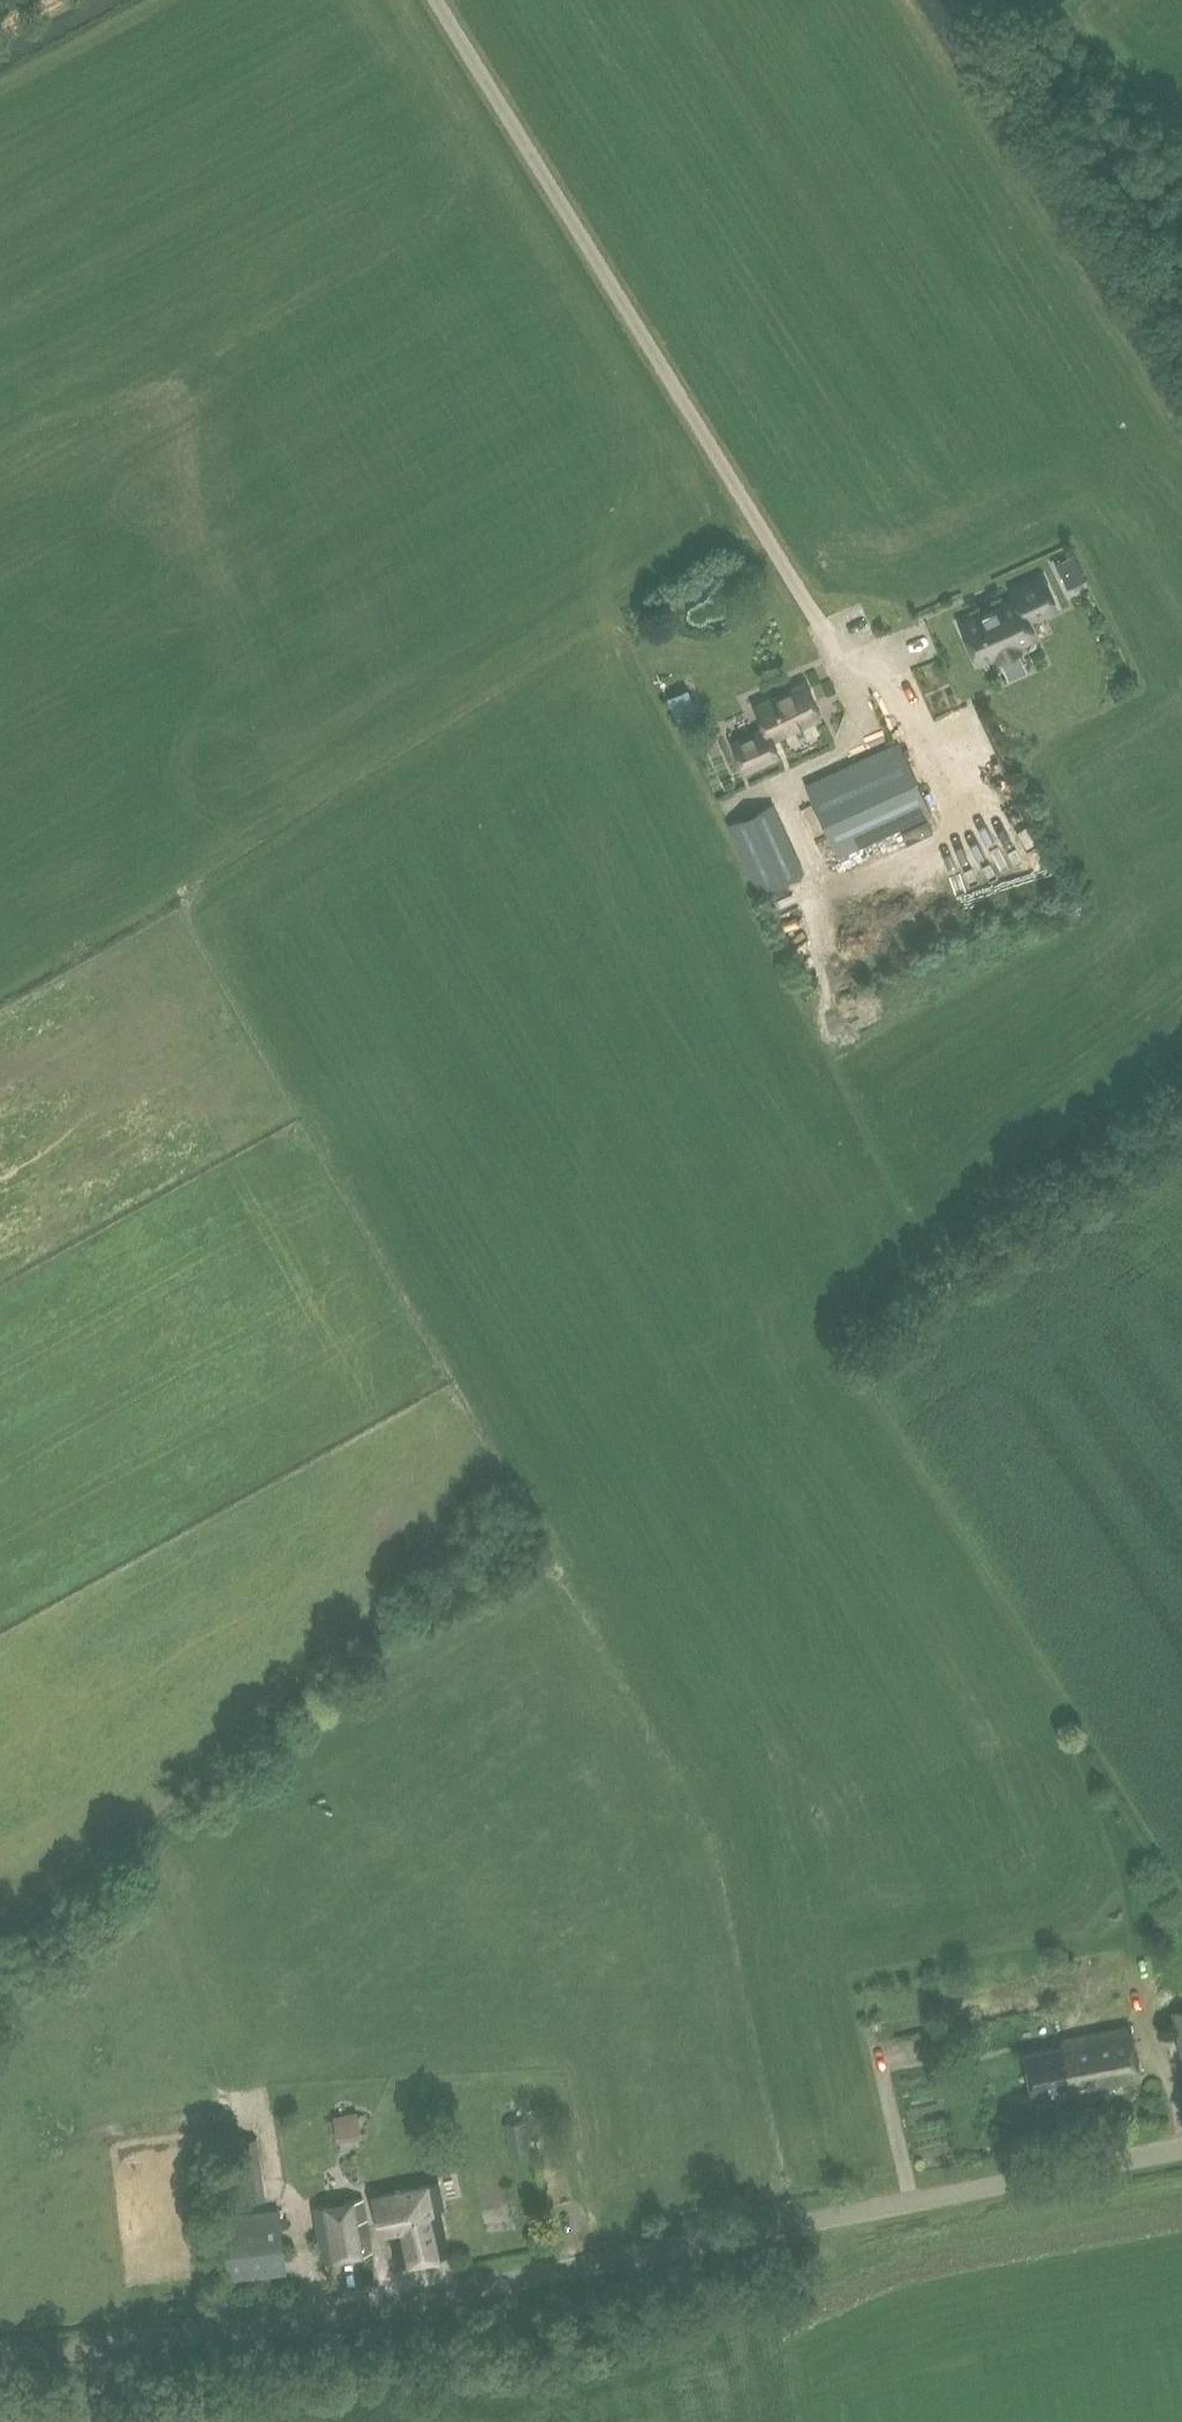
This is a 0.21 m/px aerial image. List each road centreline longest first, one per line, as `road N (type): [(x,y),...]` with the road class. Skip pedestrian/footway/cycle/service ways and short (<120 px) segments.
road 1 (unclassified): [(0,2355),(451,2298),(1181,2150)]

